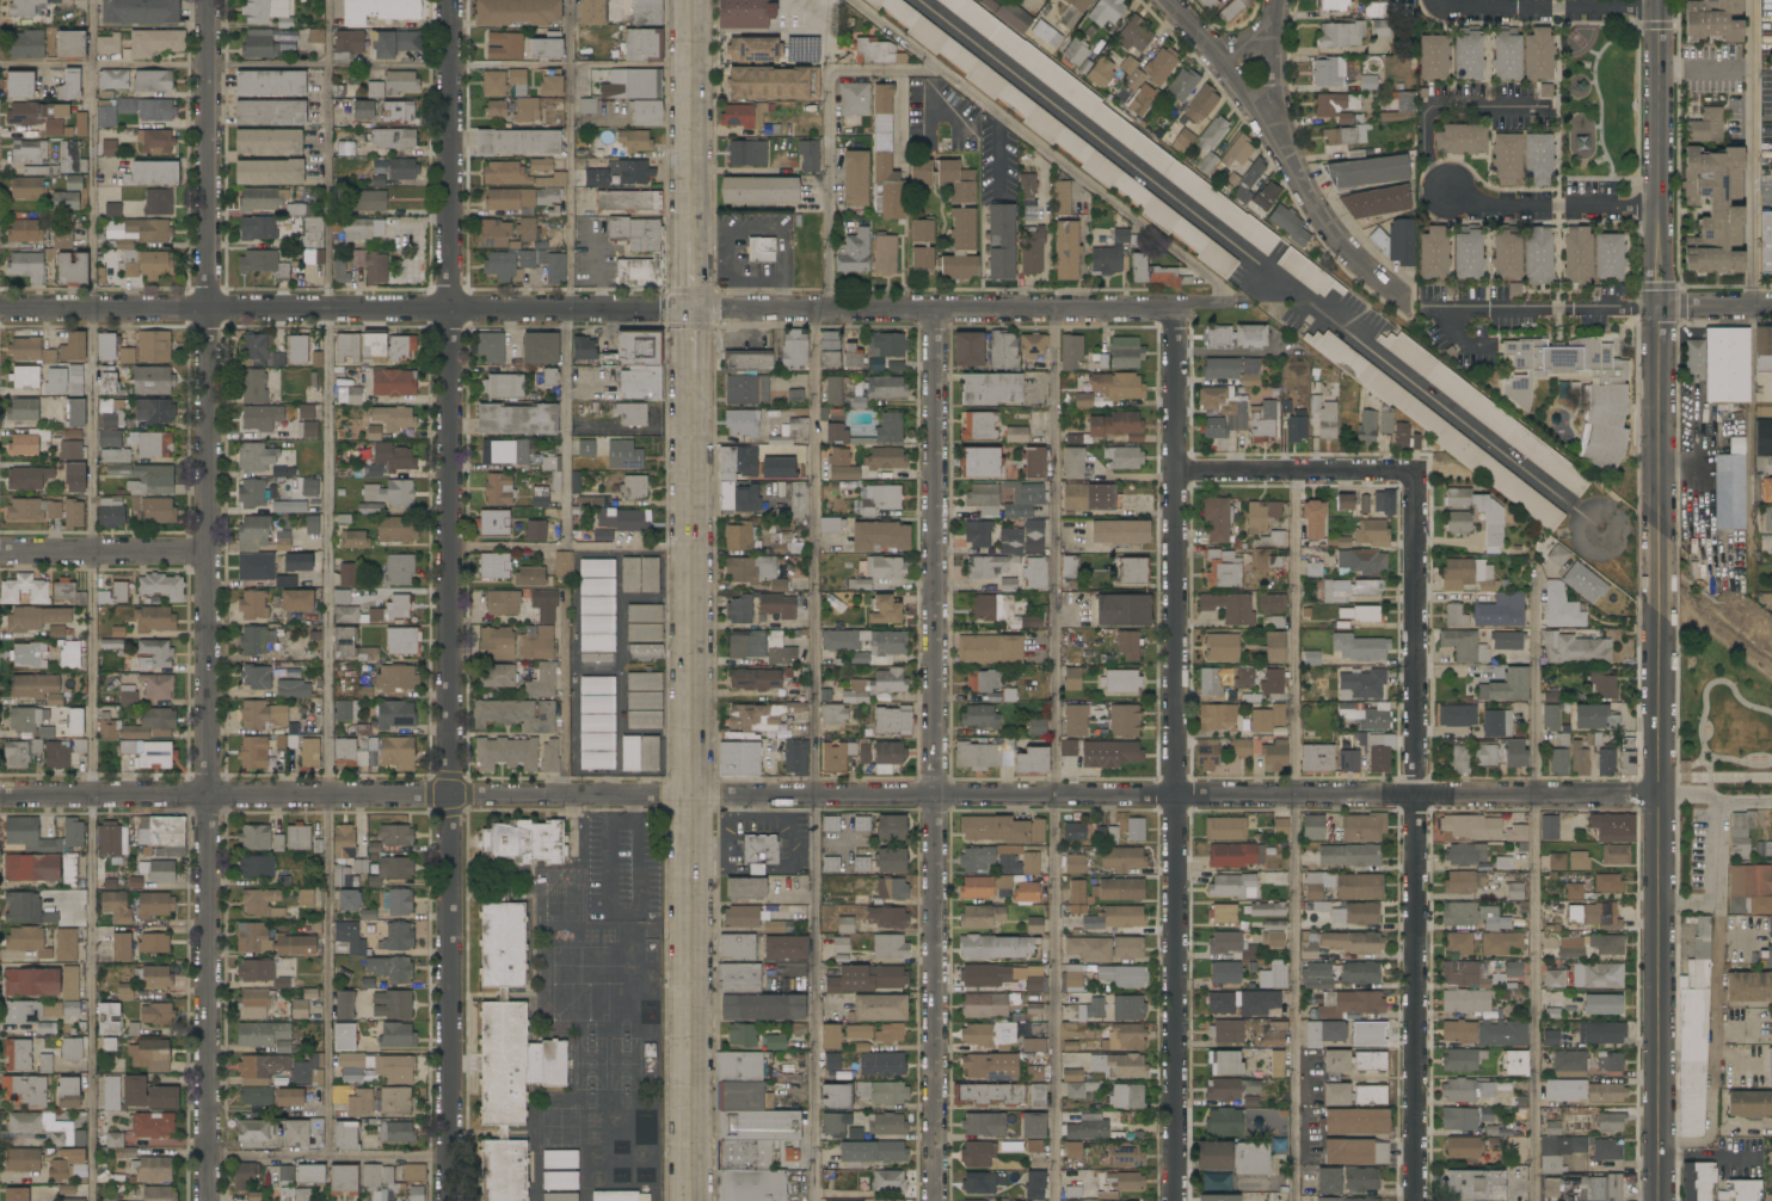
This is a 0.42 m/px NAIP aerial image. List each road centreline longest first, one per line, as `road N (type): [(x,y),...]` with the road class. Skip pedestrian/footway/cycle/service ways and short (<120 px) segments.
road 1 (residential): [(0,795),(1414,794)]
road 2 (residential): [(449,1200),(448,0)]
road 3 (residential): [(0,308),(1174,308)]
road 4 (residential): [(934,1200),(934,308)]
road 5 (residential): [(207,795),(209,0)]
road 6 (residential): [(1174,1200),(1175,469)]
road 7 (tertiary): [(1657,1200),(1656,615)]
road 8 (tertiary): [(1657,531),(1657,0)]
road 9 (secondary): [(695,795),(693,361)]
road 10 (residential): [(1414,1200),(1414,794)]
road 11 (secondary): [(691,1200),(695,795)]
road 12 (residential): [(207,1200),(207,795)]
road 13 (residential): [(1167,0),(1265,119),(1356,265),(1402,297)]
road 14 (residential): [(1414,794),(1414,472)]
road 15 (secondary): [(691,251),(692,0)]
road 16 (residential): [(1414,794),(1656,793)]
road 17 (residential): [(1175,469),(1414,472)]
road 18 (residential): [(1448,195),(1476,209),(1659,210)]
road 19 (residential): [(0,552),(208,552)]
road 20 (residential): [(1454,0),(1472,7),(1657,10)]
road 21 (residential): [(1175,469),(1174,308)]

